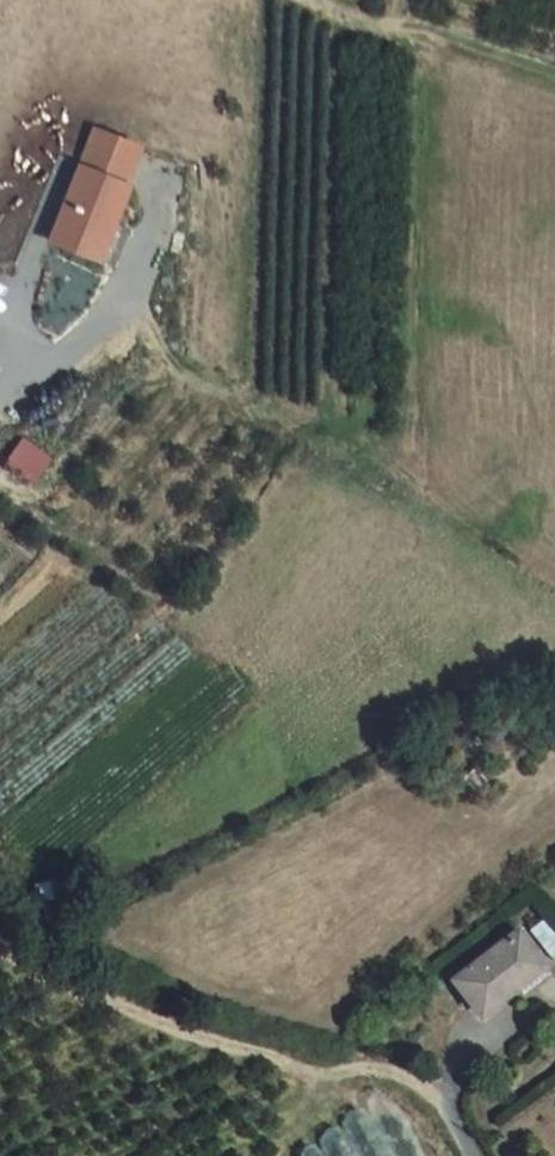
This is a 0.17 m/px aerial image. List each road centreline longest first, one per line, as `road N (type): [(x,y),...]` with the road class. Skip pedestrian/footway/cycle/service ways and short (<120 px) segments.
road 1 (track): [(446,1103),(381,1071),(326,1077),(132,1015),(0,940)]

